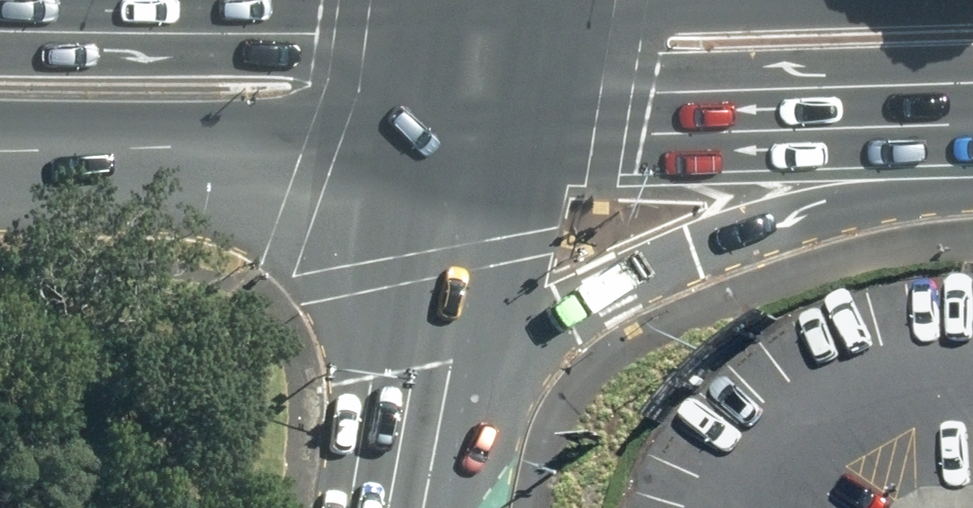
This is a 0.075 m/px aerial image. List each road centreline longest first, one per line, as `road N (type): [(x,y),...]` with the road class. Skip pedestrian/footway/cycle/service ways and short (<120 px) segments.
road 1 (primary): [(972,202),(873,206),(748,239),(571,317),(421,402)]
road 2 (primary): [(972,125),(465,142)]
road 3 (primary): [(465,142),(0,151)]
road 4 (primary): [(465,142),(421,402)]
road 5 (primary): [(489,0),(465,142)]

